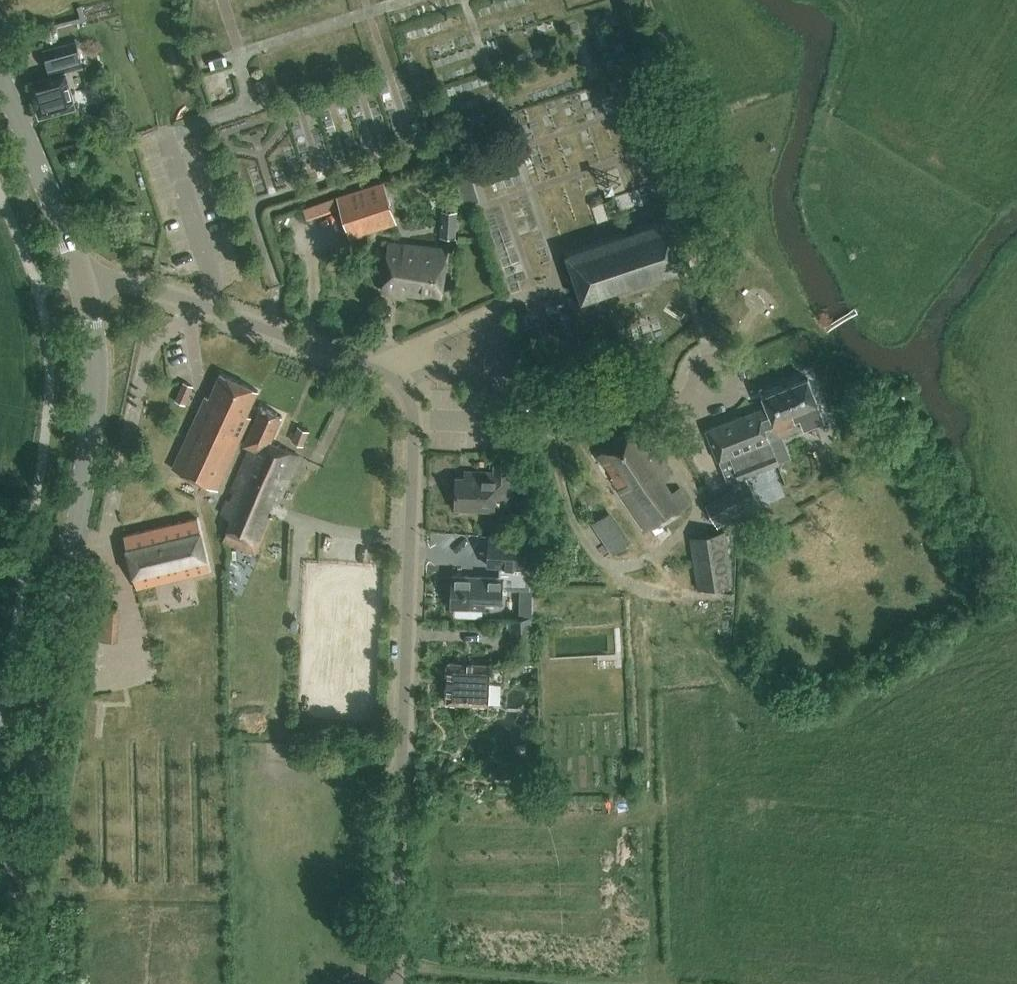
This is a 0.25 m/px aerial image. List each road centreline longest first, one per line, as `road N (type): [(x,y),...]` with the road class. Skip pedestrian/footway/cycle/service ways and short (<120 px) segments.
road 1 (tertiary): [(0,950),(95,415),(86,278)]
road 2 (residential): [(398,969),(415,425),(399,384)]
road 3 (residential): [(399,384),(140,284),(86,278)]
road 4 (residential): [(399,384),(442,369),(560,398),(688,406)]
road 5 (tertiary): [(86,278),(0,61)]
road 6 (residential): [(688,406),(726,393),(734,373),(712,359),(694,383)]

